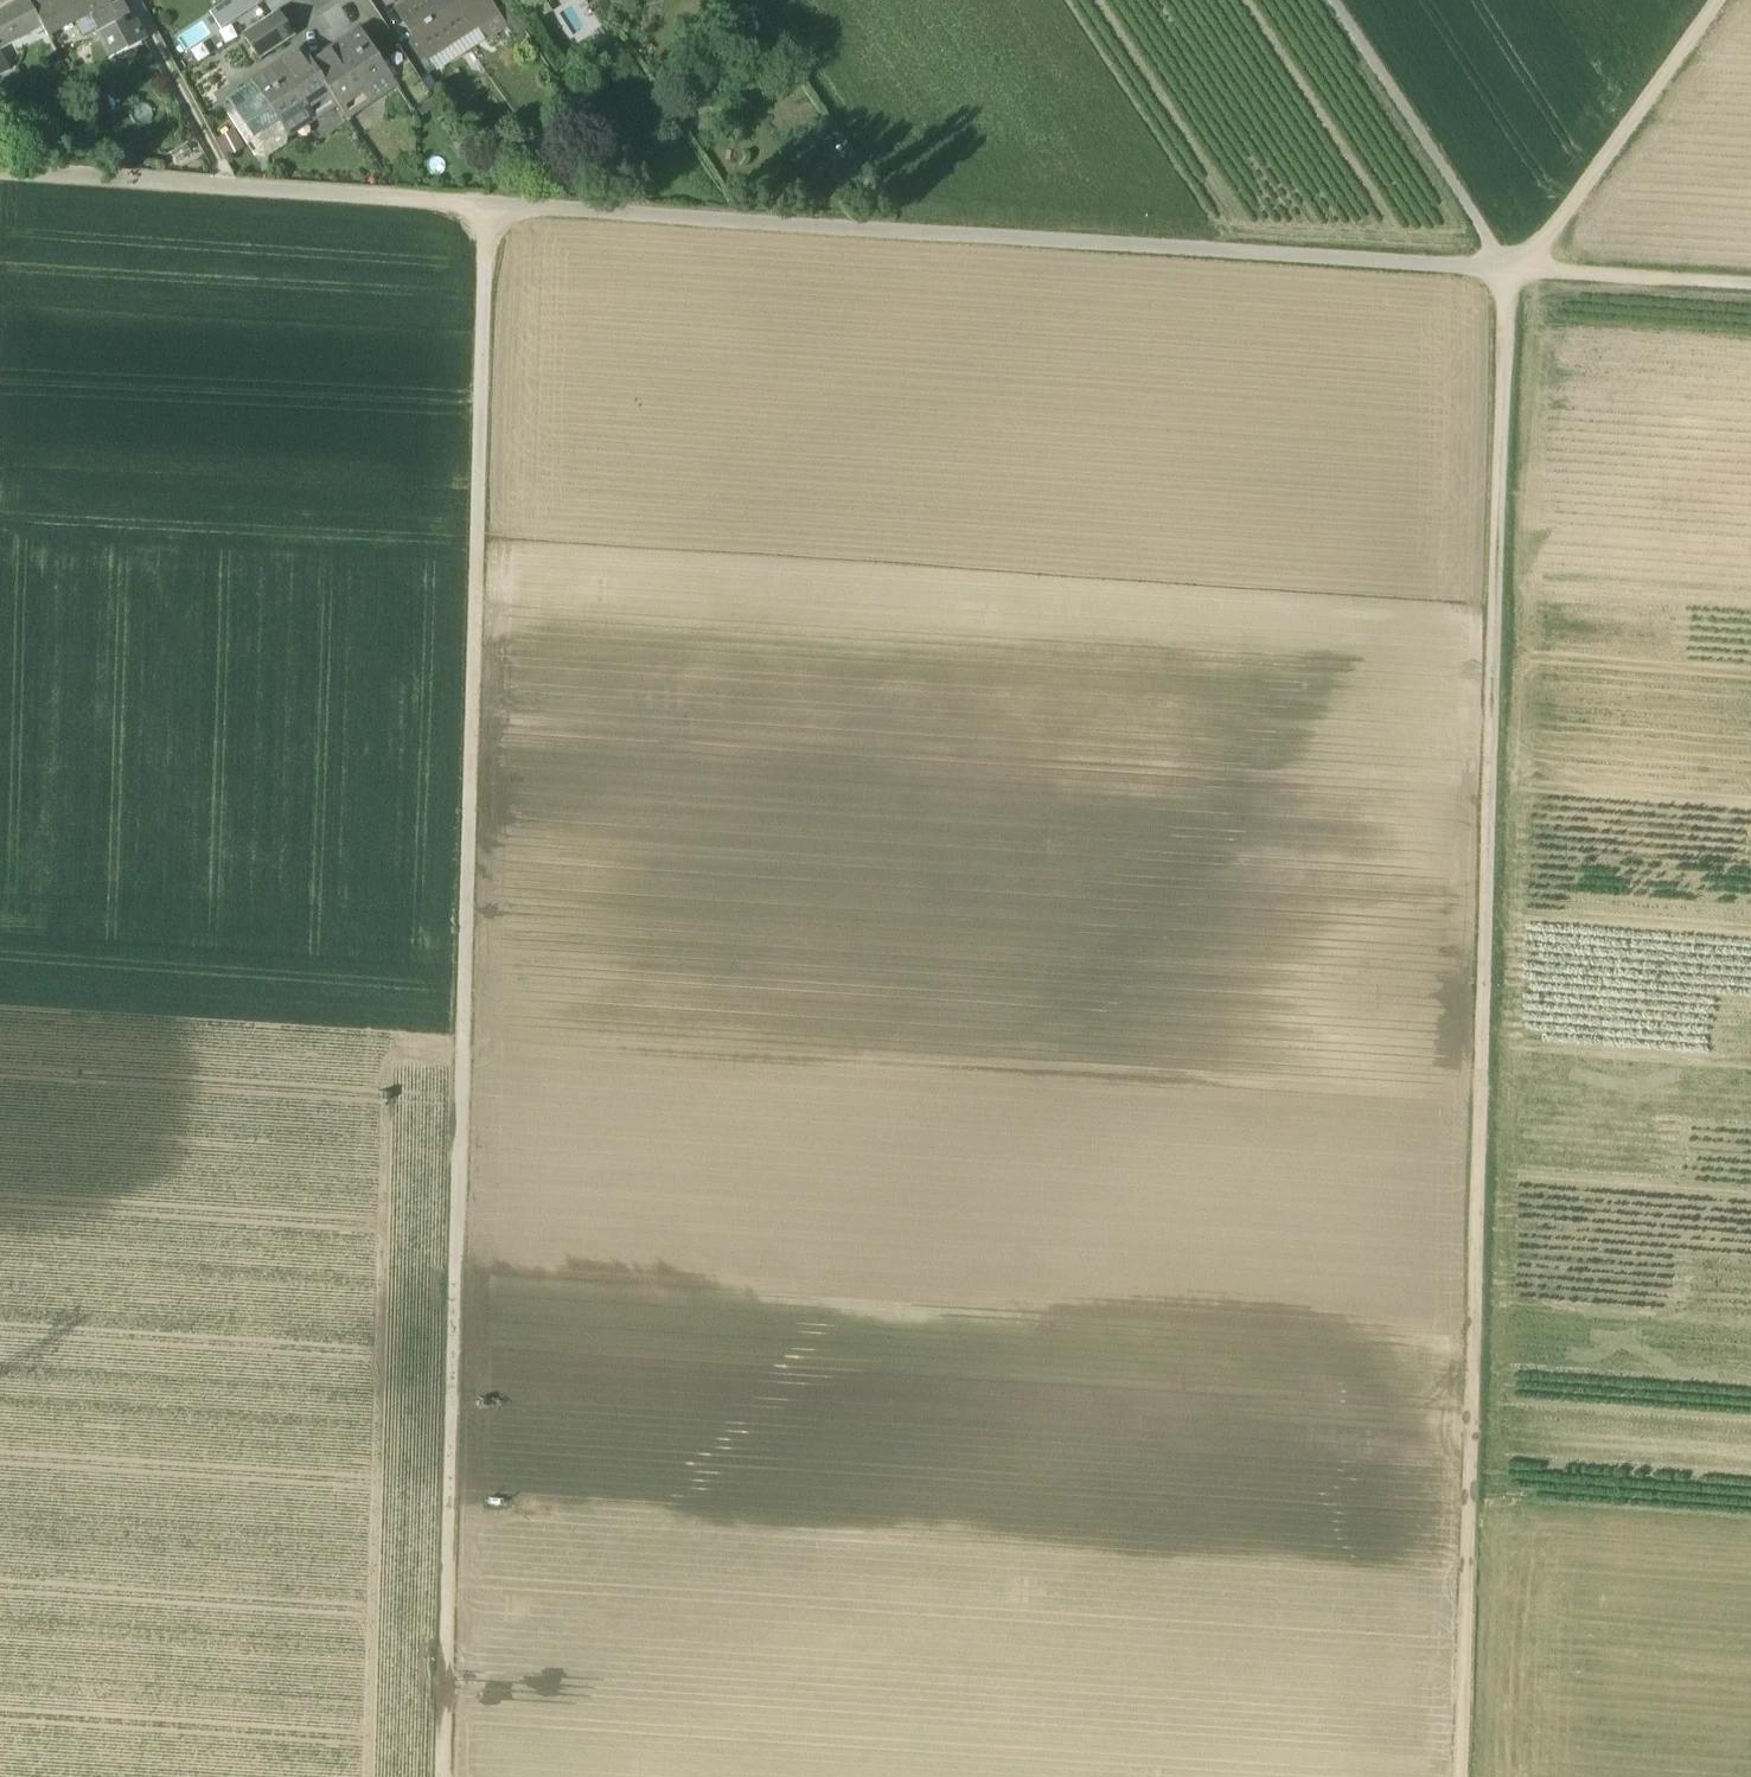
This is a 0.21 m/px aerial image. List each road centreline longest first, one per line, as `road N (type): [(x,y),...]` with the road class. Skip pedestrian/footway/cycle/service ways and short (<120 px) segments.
road 1 (track): [(0,171),(1505,268),(1543,243),(1727,0)]
road 2 (track): [(485,201),(442,1776)]
road 3 (track): [(1505,268),(1467,1720)]
road 4 (track): [(1505,268),(1332,0)]
road 5 (unclassified): [(1505,268),(1750,284)]

